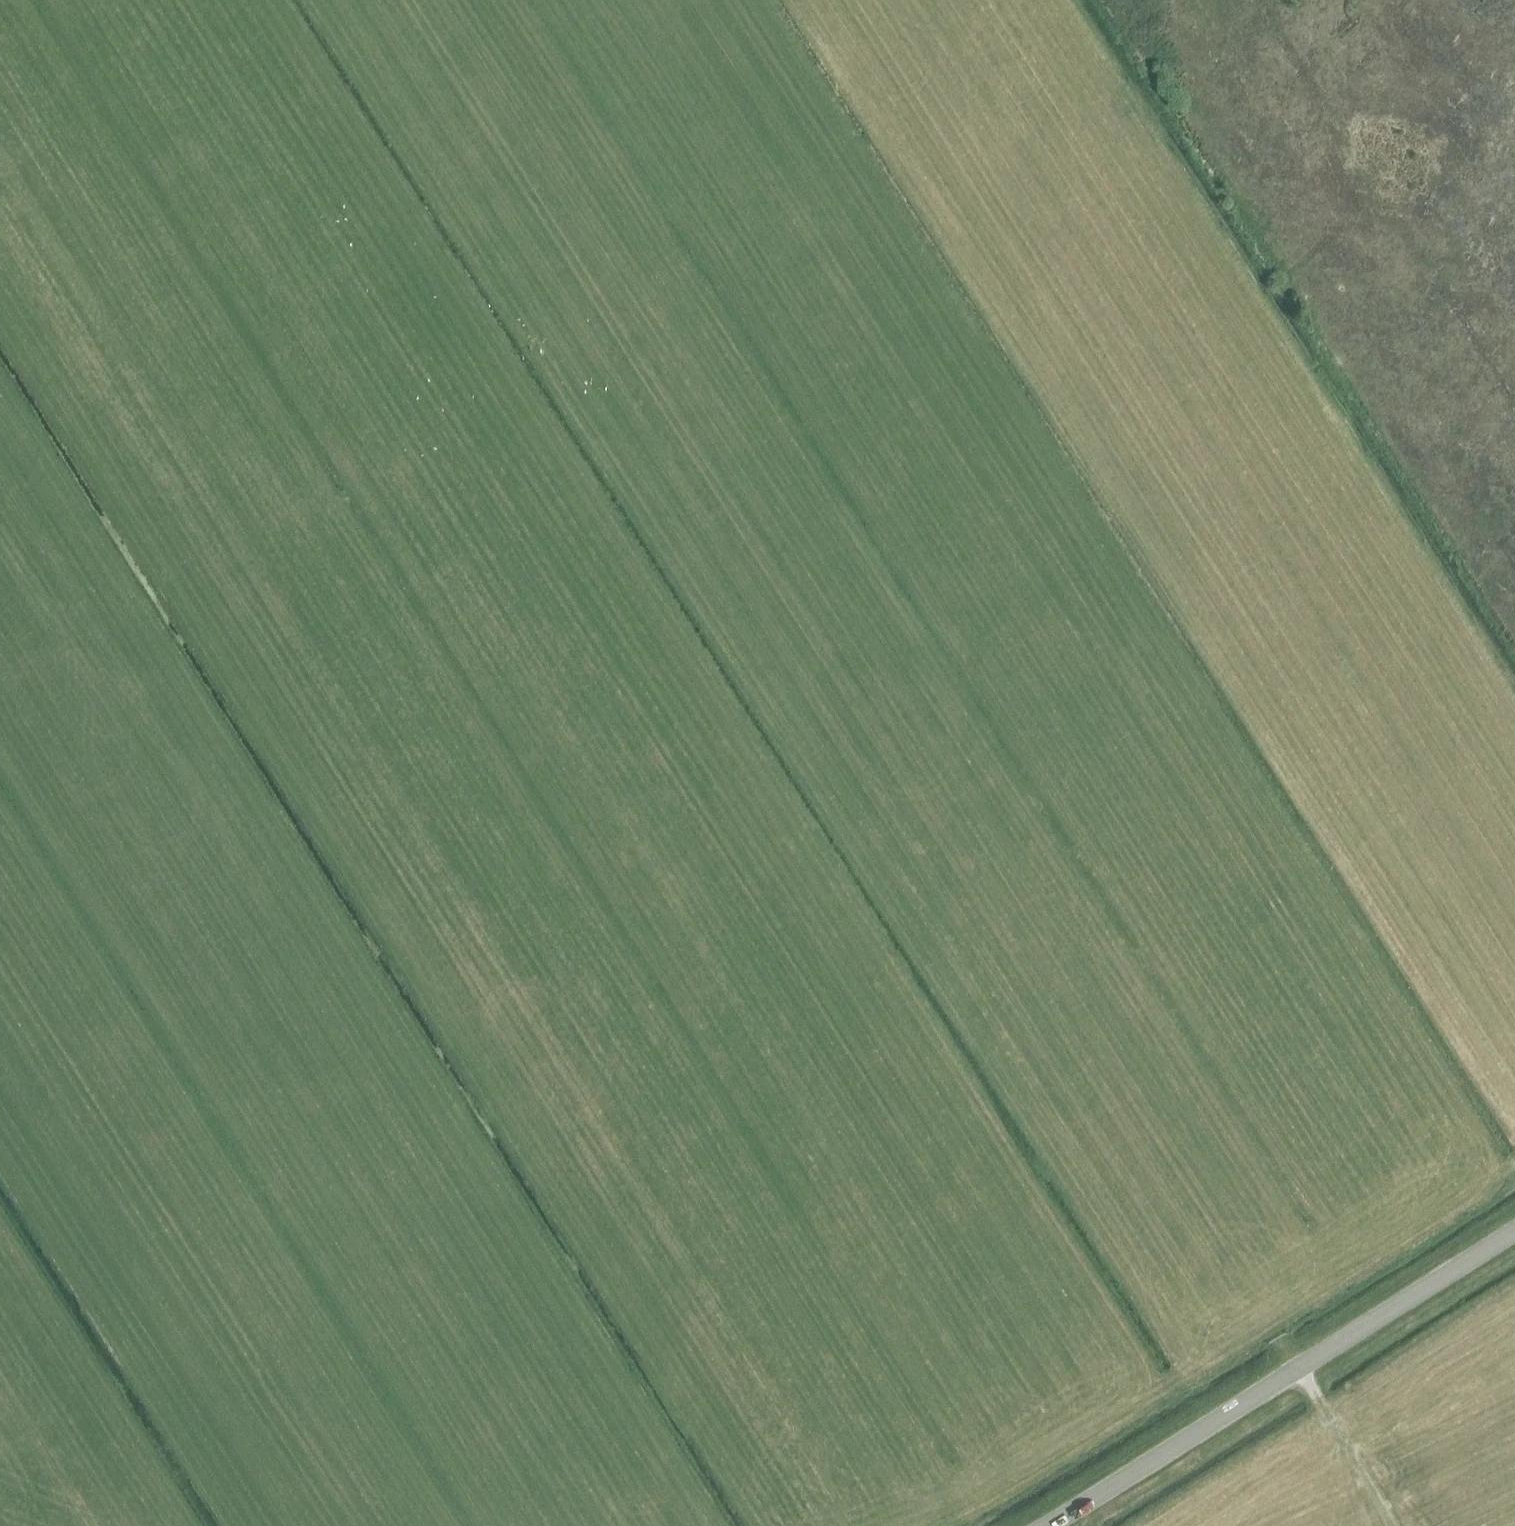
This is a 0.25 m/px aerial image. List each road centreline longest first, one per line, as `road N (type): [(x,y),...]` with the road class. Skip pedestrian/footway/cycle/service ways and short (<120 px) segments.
road 1 (unclassified): [(1514,1231),(1047,1525)]

